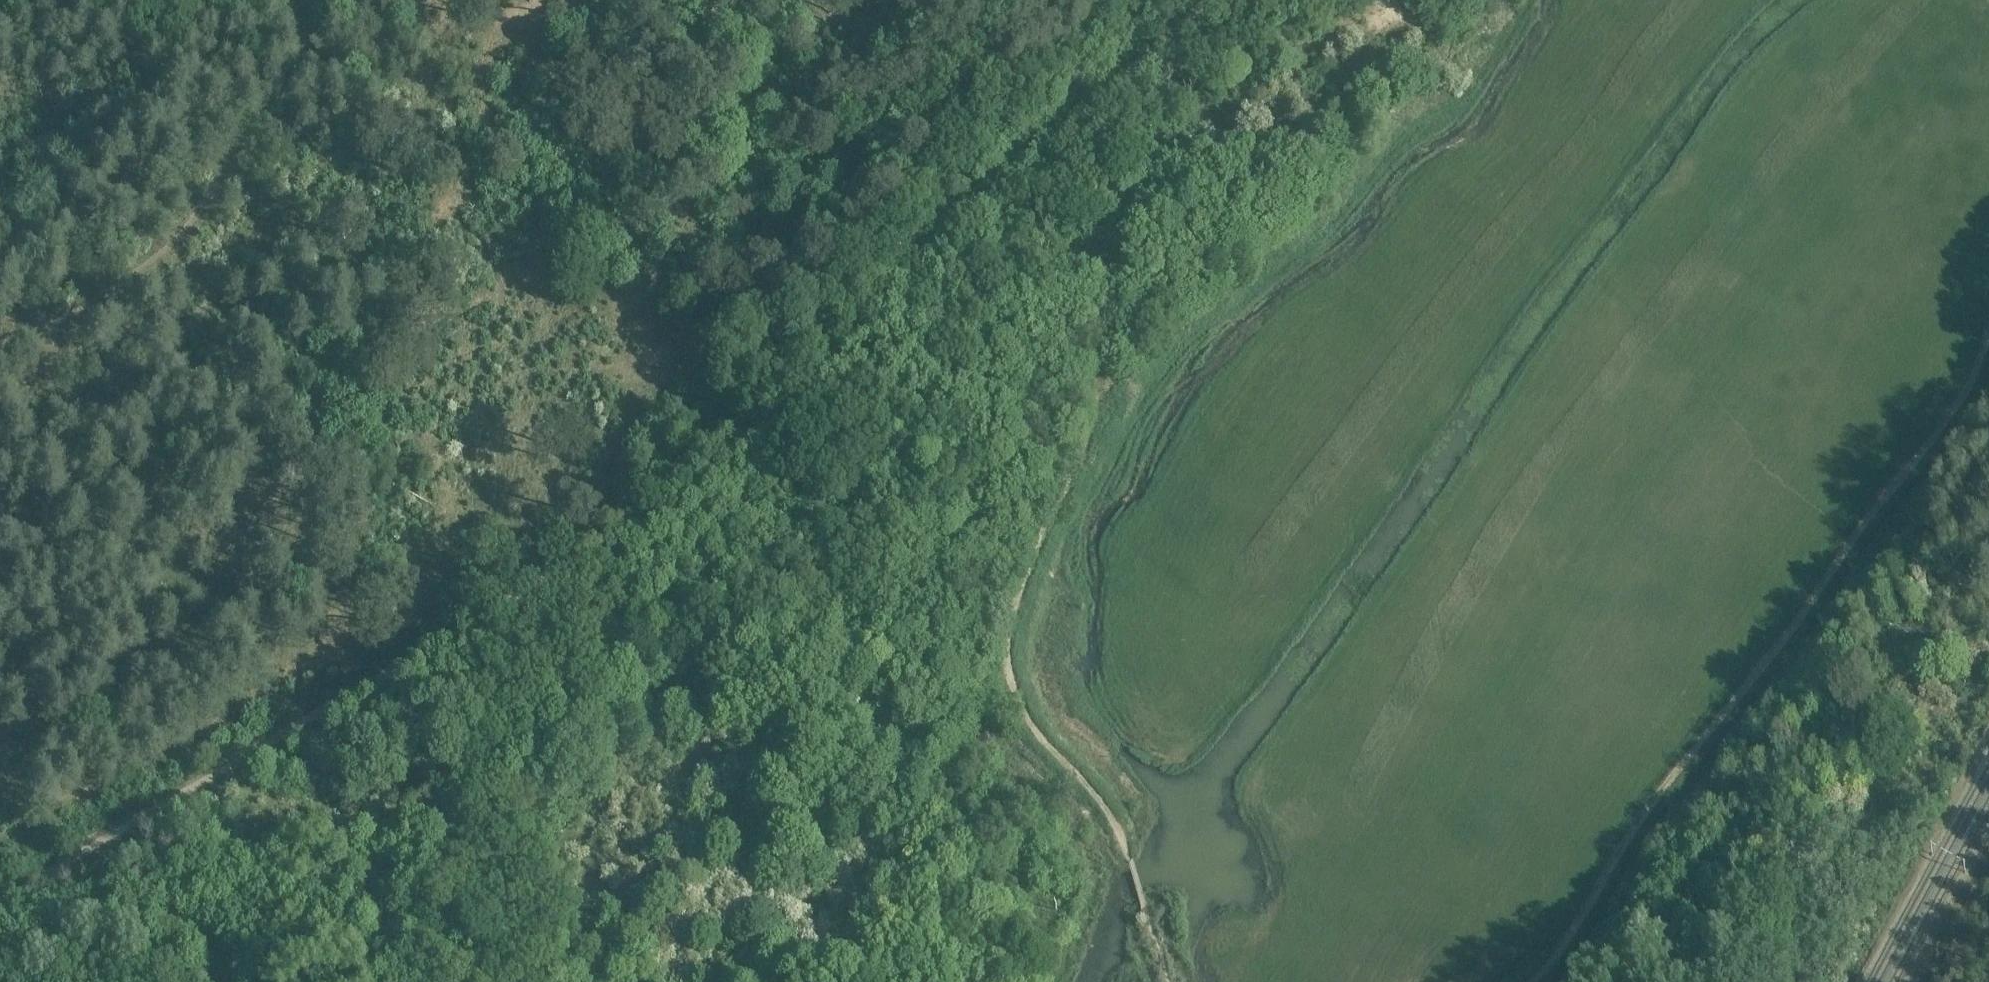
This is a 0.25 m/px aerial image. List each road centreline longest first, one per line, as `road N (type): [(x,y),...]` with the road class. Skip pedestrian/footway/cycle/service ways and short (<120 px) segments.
road 1 (track): [(1127,71),(563,567),(0,902)]

